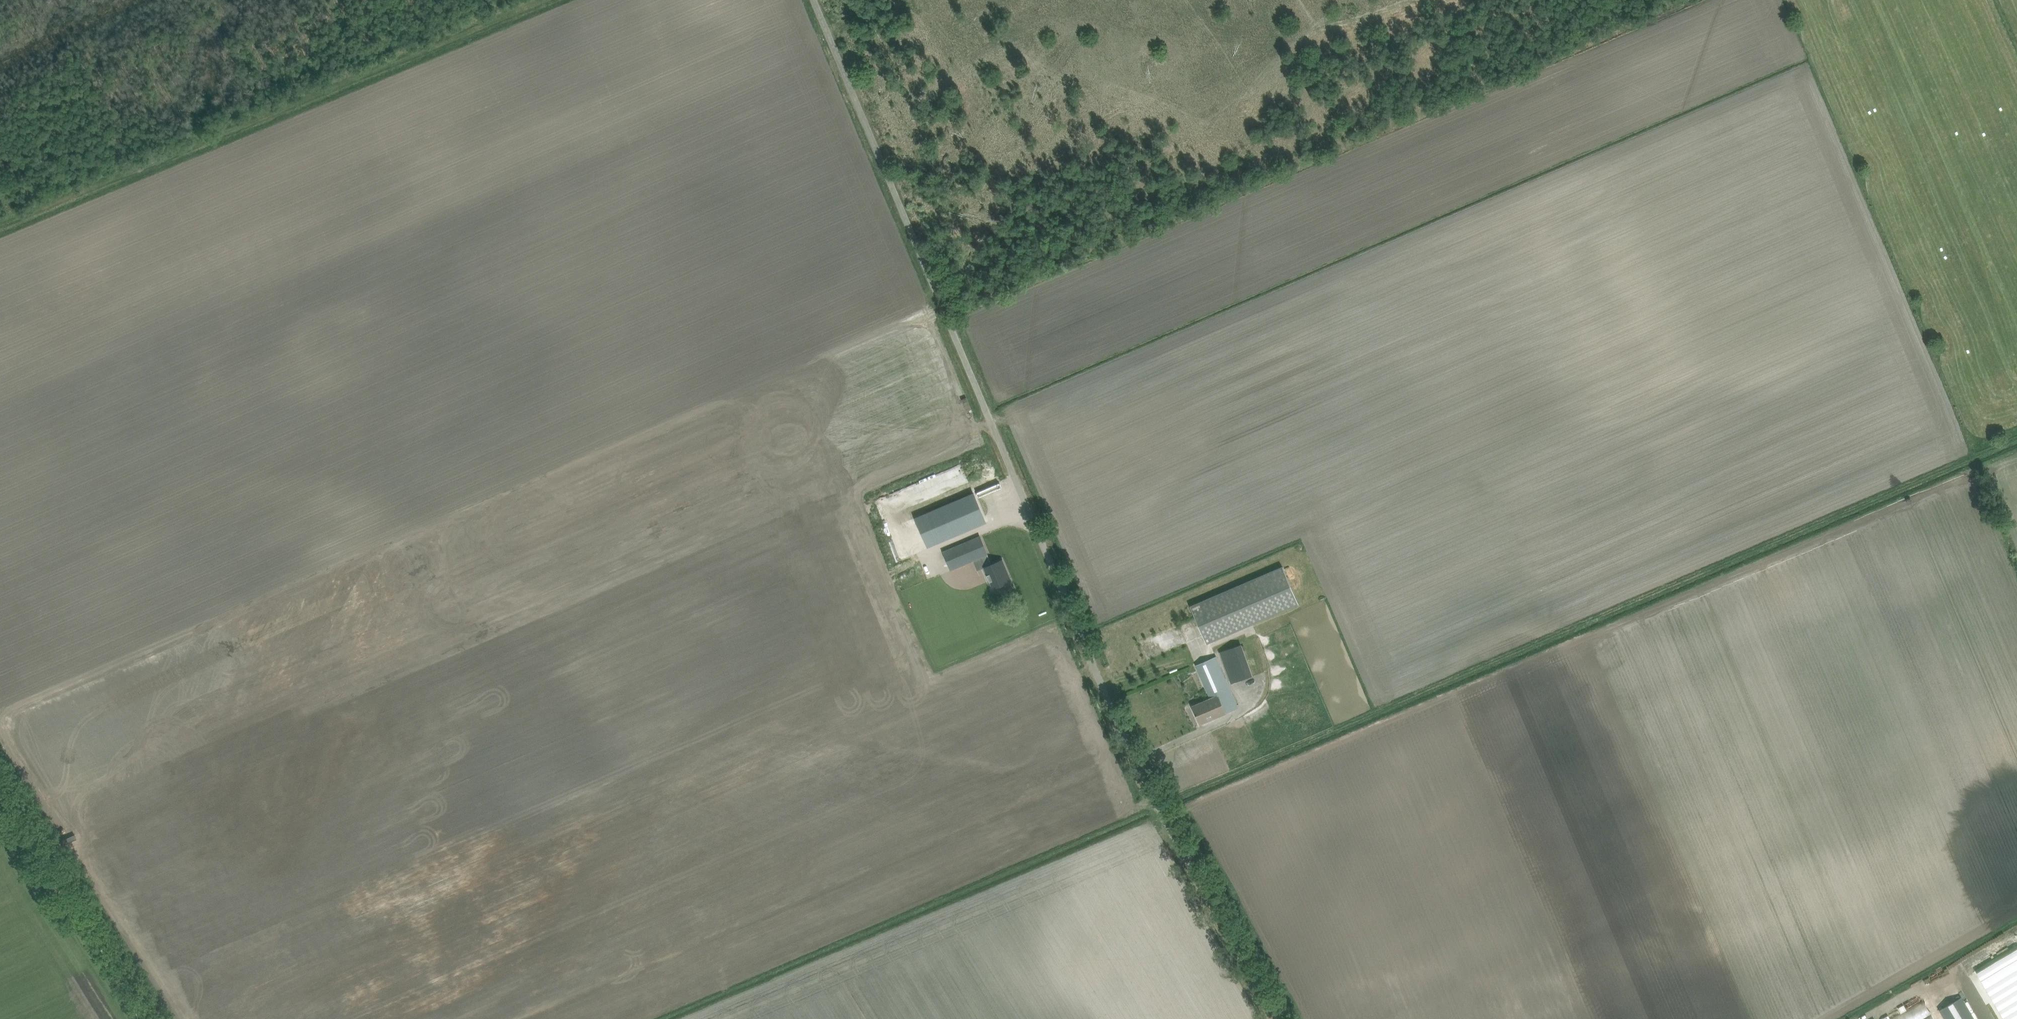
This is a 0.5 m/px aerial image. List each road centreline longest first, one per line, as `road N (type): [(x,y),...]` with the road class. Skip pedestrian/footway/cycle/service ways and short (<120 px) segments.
road 1 (unclassified): [(1274,1018),(1142,777),(815,0)]
road 2 (track): [(548,0),(0,228)]
road 3 (track): [(144,1018),(0,791)]

